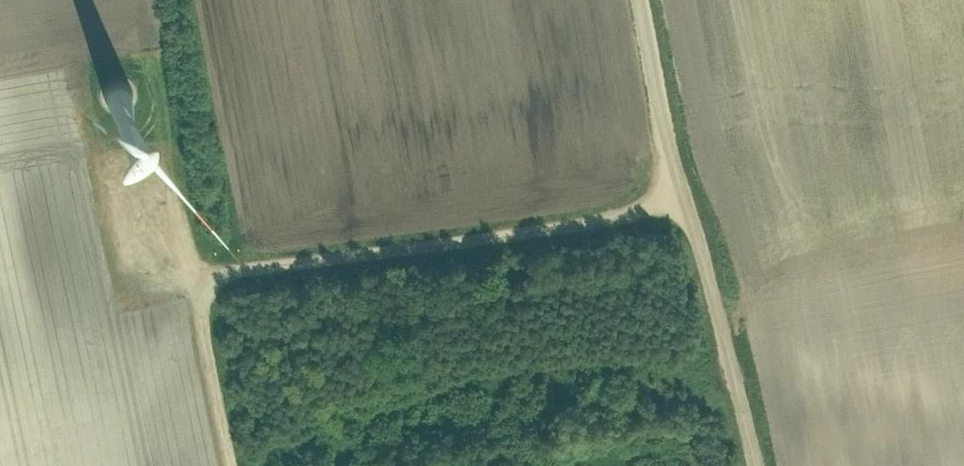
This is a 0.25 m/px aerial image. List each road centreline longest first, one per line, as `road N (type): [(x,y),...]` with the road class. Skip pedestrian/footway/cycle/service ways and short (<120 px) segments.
road 1 (track): [(144,204),(204,285),(225,266),(614,221),(659,197),(667,160),(636,0)]
road 2 (track): [(282,465),(357,418),(503,378),(621,363),(738,390)]
road 3 (track): [(667,160),(754,465)]
road 4 (track): [(232,465),(200,317),(204,285)]

